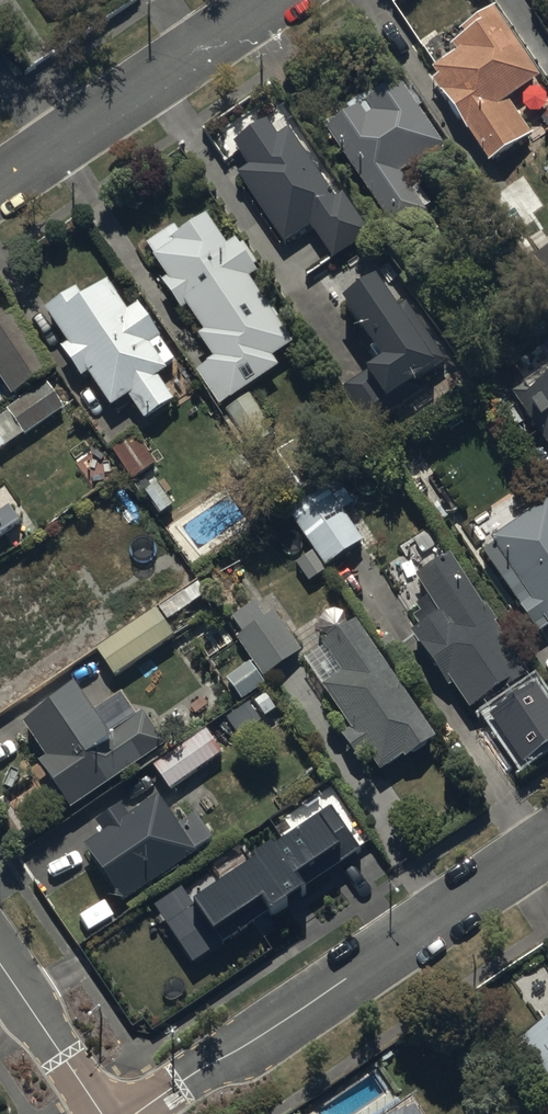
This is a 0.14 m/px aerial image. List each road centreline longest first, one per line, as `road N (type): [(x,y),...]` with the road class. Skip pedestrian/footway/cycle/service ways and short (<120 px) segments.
road 1 (residential): [(139,1113),(547,842)]
road 2 (residential): [(0,184),(272,0)]
road 3 (residential): [(0,964),(103,1113)]

